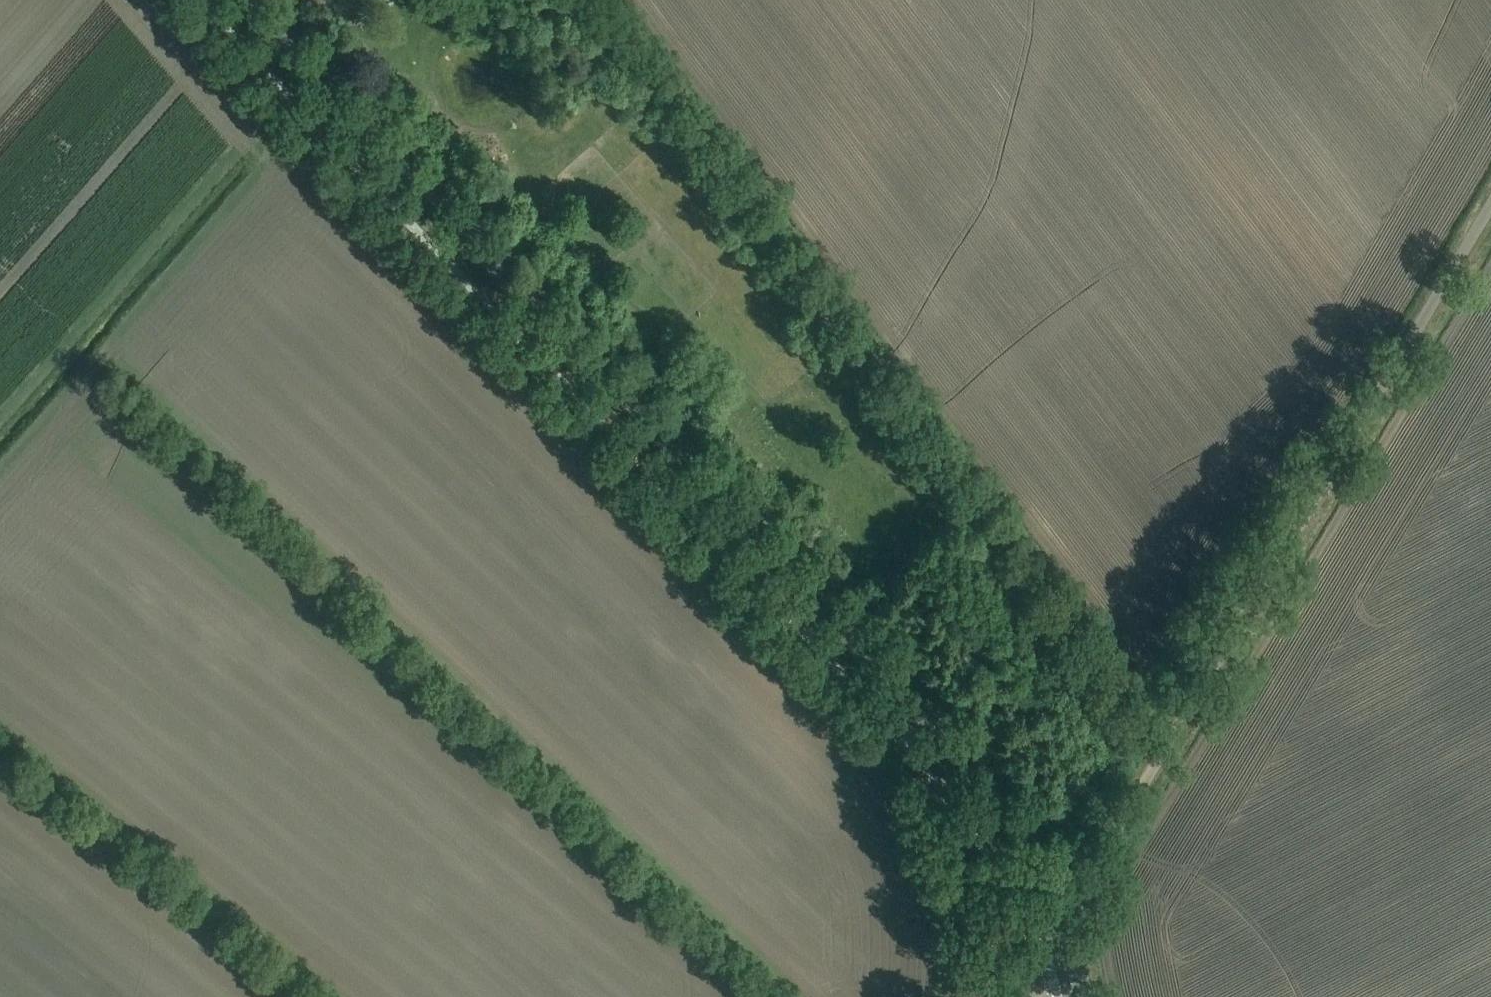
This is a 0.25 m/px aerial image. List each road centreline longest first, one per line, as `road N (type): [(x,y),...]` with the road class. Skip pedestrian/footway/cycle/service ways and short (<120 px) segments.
road 1 (tertiary): [(252,0),(906,688),(977,771),(1061,902)]
road 2 (unclassified): [(1061,902),(1093,870),(1490,201)]

